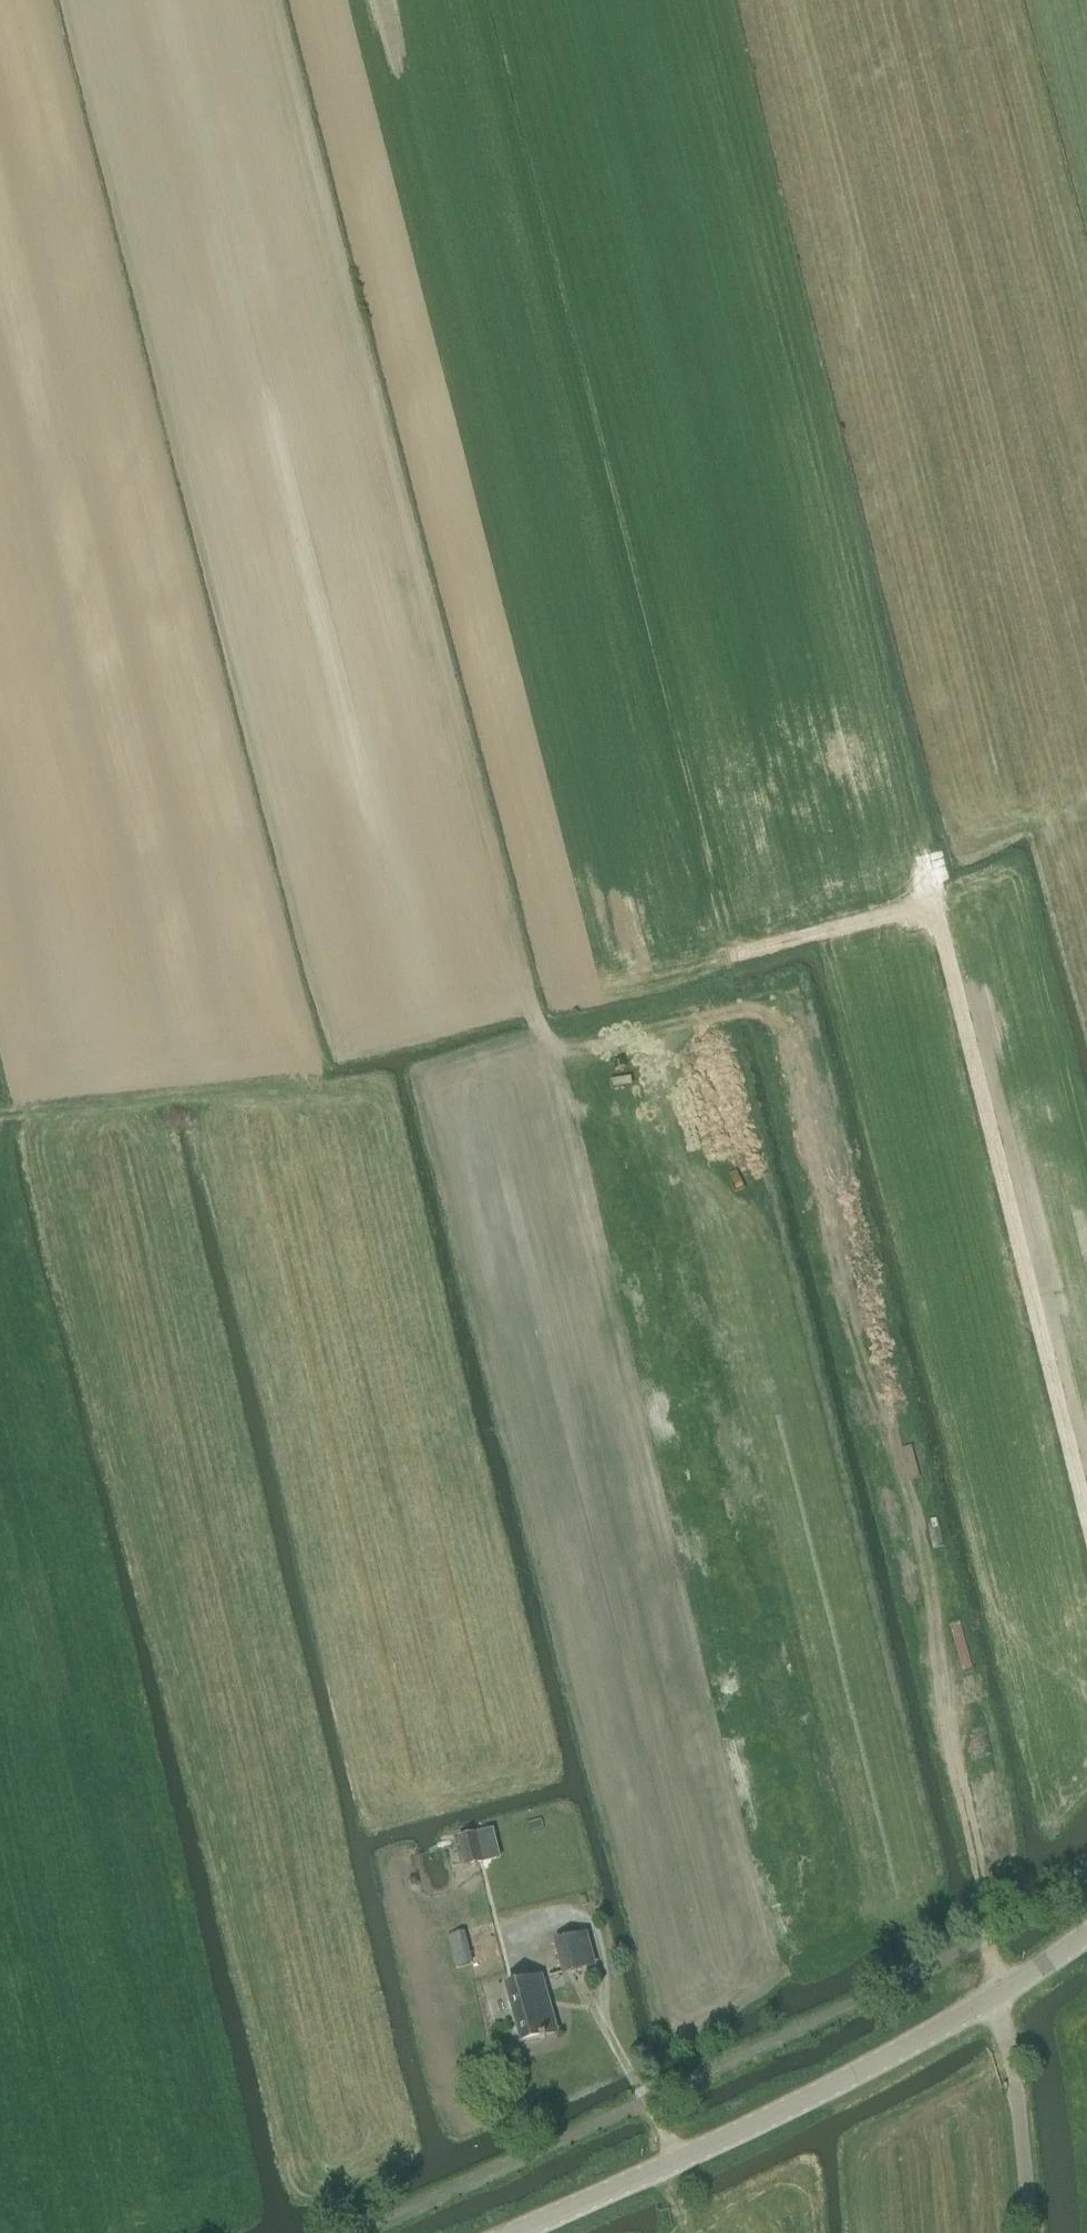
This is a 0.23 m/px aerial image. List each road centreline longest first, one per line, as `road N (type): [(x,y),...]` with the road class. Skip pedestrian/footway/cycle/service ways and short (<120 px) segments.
road 1 (unclassified): [(354,2232),(647,2103),(983,1938),(1086,1866)]
road 2 (unclassified): [(520,2232),(805,2105),(1086,1935)]

